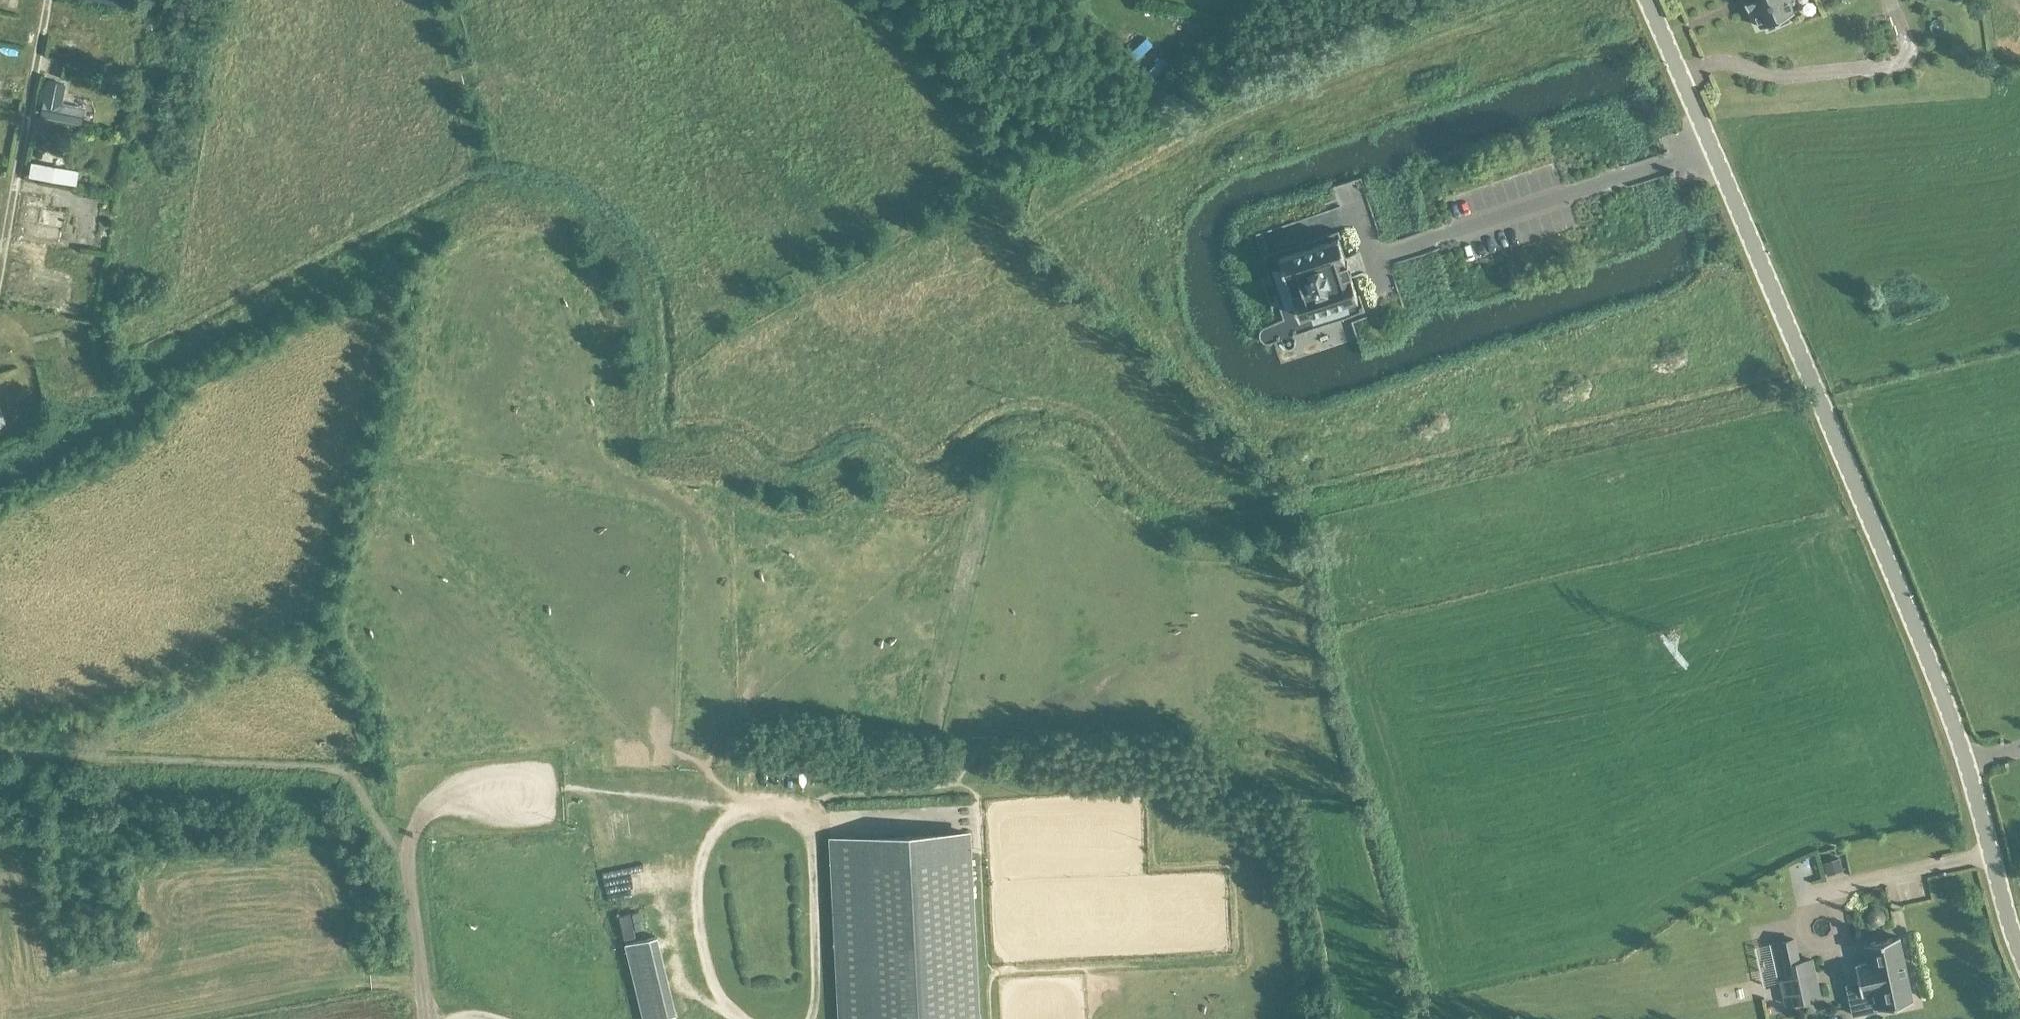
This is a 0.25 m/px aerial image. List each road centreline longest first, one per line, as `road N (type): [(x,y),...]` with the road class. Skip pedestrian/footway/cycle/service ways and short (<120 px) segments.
road 1 (unclassified): [(2019,950),(1947,703),(1648,0)]
road 2 (track): [(813,1018),(812,847),(797,823),(772,814),(722,827),(698,886),(710,974),(742,1018)]

